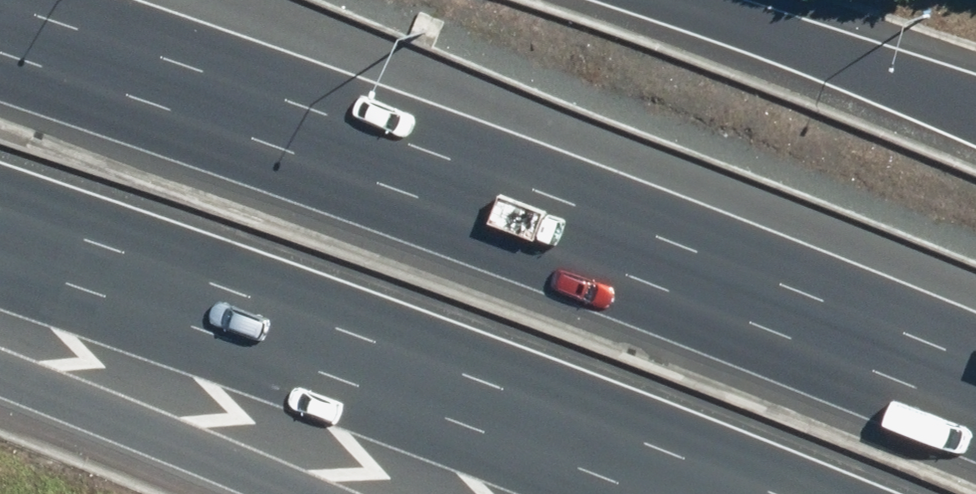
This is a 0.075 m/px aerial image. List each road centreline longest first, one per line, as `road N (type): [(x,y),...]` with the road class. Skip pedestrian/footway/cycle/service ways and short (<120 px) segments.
road 1 (motorway): [(0,42),(688,281),(975,399)]
road 2 (motorway): [(803,493),(152,243),(0,194)]
road 3 (motorway): [(664,0),(975,117)]
road 4 (motorway): [(296,493),(0,374)]

